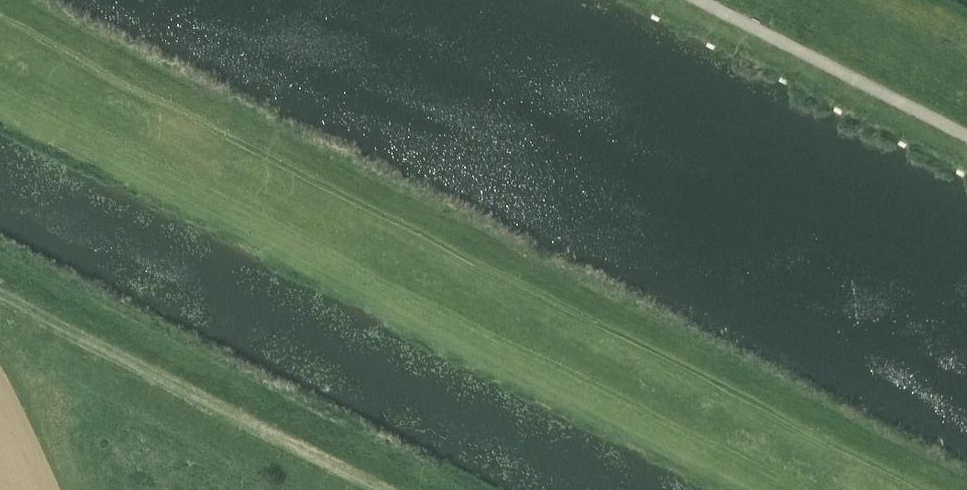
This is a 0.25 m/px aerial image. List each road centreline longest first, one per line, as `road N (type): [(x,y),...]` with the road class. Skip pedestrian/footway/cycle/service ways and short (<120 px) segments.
road 1 (unclassified): [(966,137),(699,0)]

